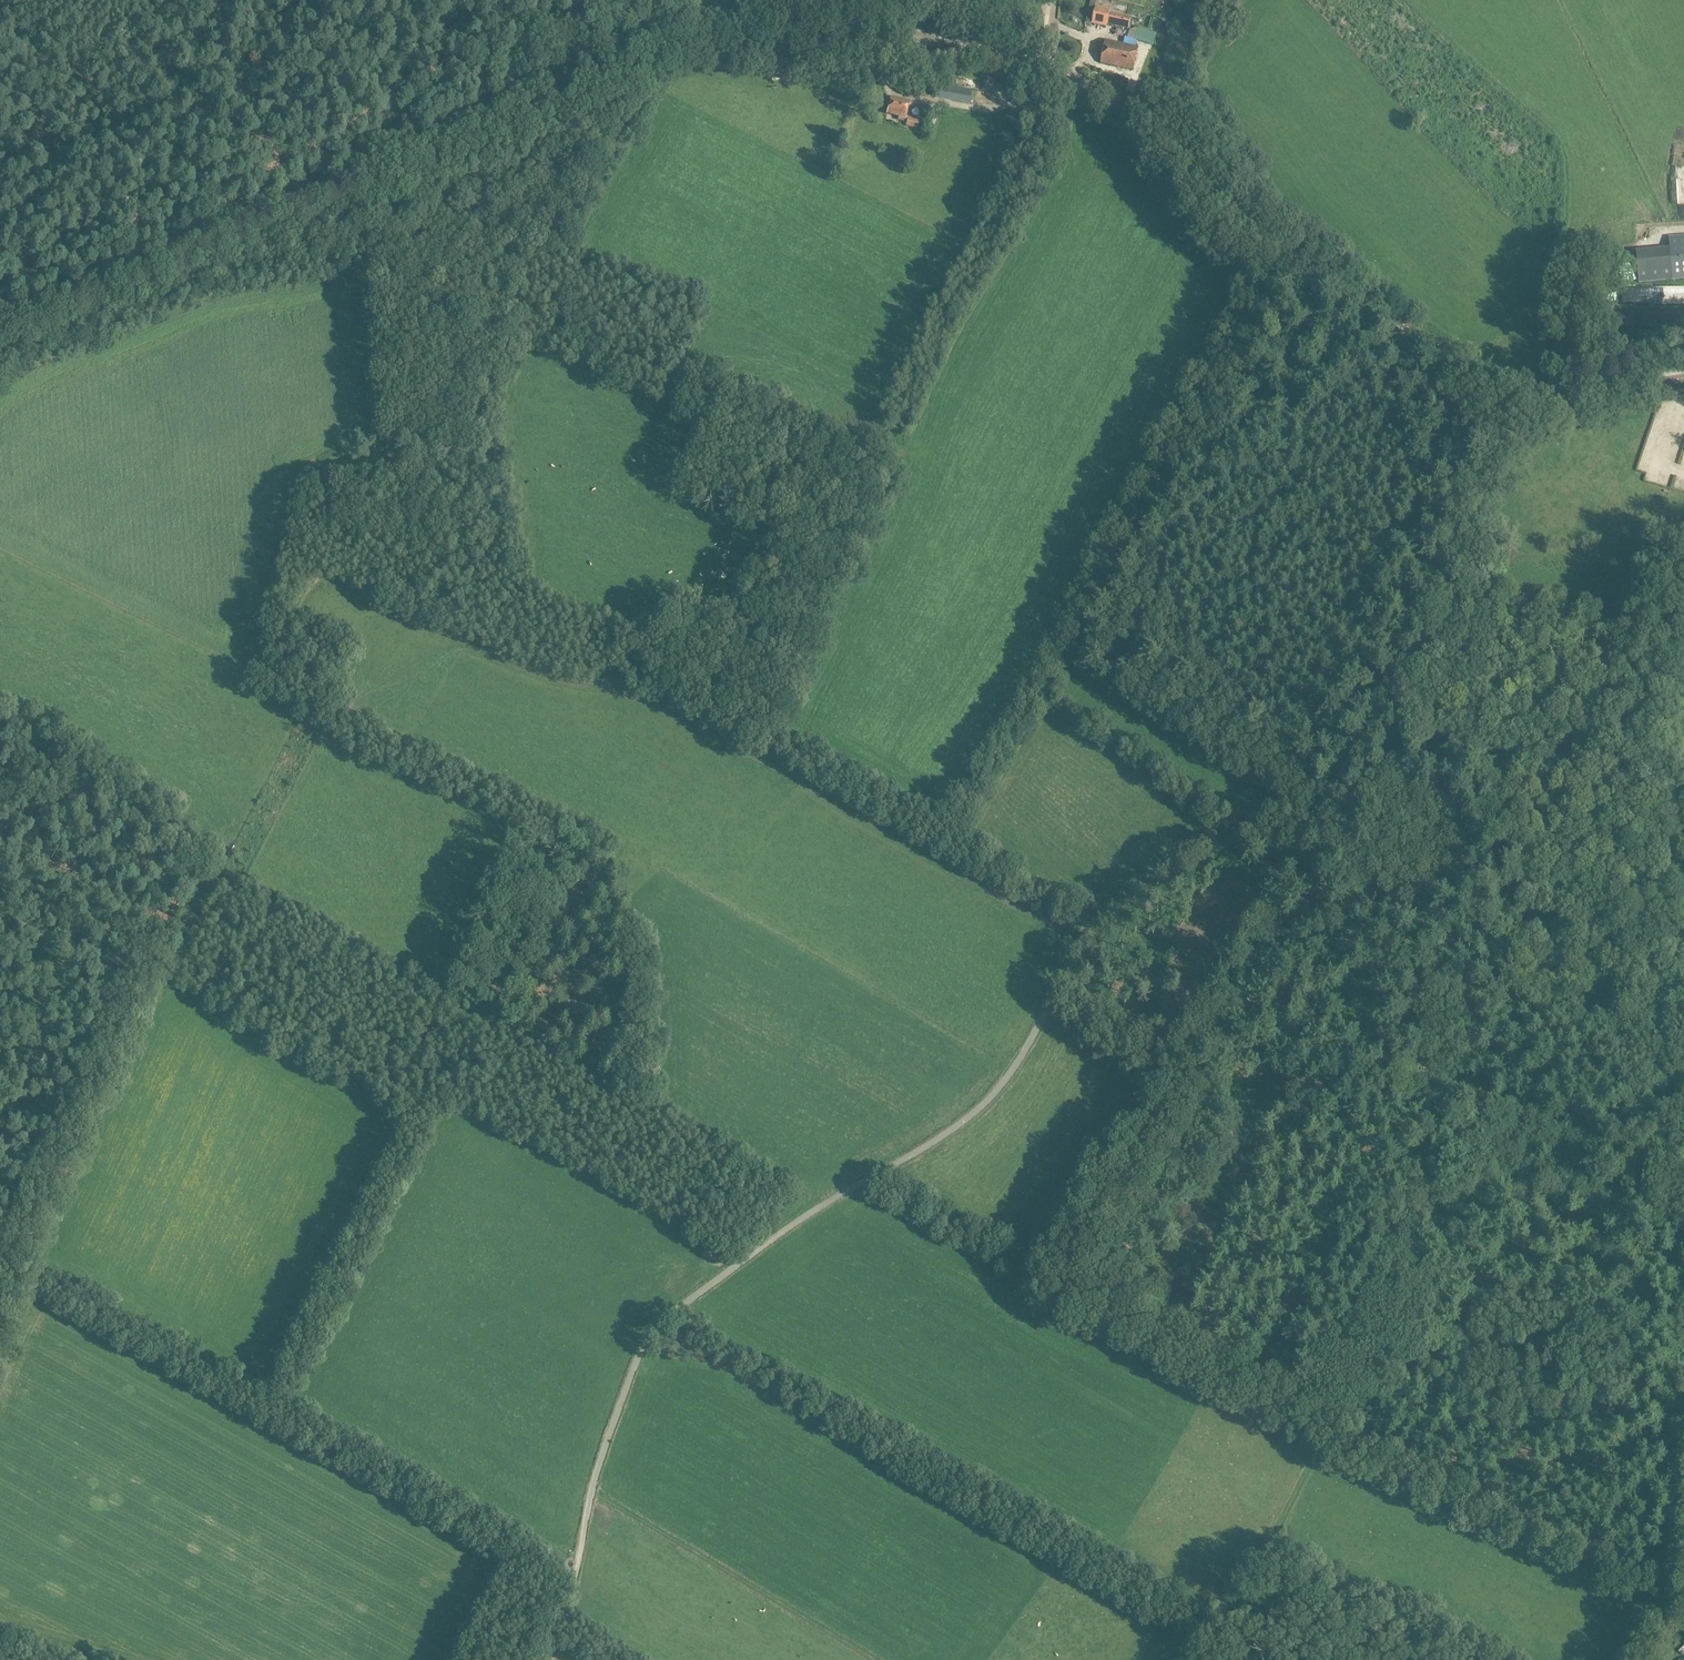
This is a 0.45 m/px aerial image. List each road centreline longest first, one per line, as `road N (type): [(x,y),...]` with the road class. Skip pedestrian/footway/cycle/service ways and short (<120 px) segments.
road 1 (tertiary): [(1534,390),(1441,347),(1268,243),(1131,107),(905,22),(818,7),(692,23),(0,324)]
road 2 (unclassified): [(1467,516),(1366,747),(1346,771),(1113,912),(1078,953),(1003,1084),(965,1121),(818,1207),(683,1306),(649,1340),(591,1488),(574,1579),(541,1659)]
road 3 (track): [(326,749),(322,726),(249,688),(246,679),(302,475),(375,443),(365,272),(378,233),(379,160)]
road 4 (track): [(1322,1456),(1659,1603),(1683,1602)]
road 5 (track): [(591,1491),(876,1659)]
road 6 (track): [(1534,390),(1558,261),(1683,228)]
road 7 (track): [(1187,1659),(1322,1456)]
road 8 (track): [(914,25),(899,72),(906,96),(1004,107),(1028,63)]
road 9 (tertiary): [(1683,379),(1586,395),(1534,390)]
road 10 (unclassified): [(1467,516),(1534,390)]
road 11 (track): [(375,443),(464,451),(509,439)]

